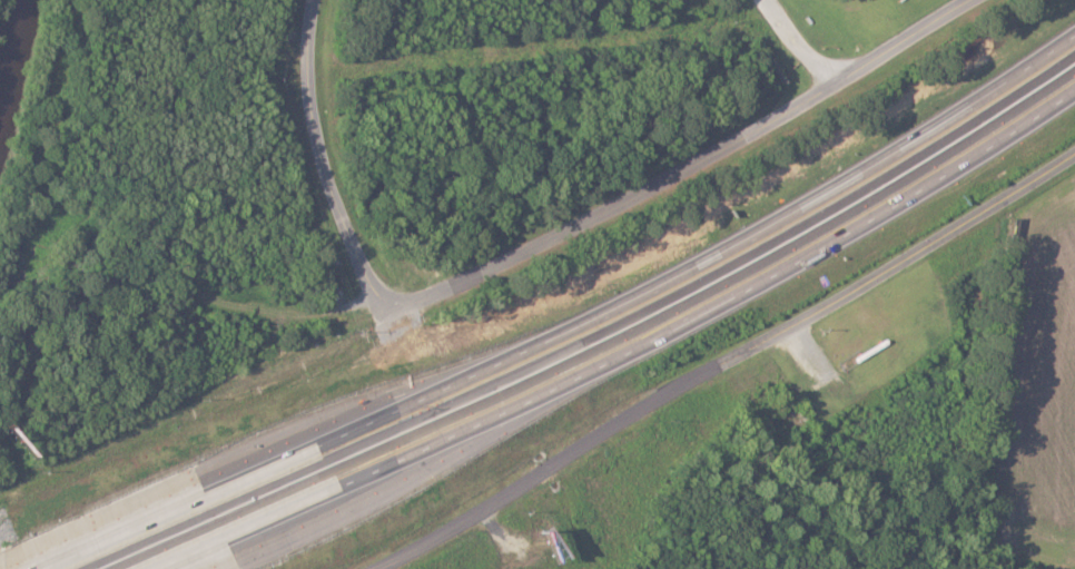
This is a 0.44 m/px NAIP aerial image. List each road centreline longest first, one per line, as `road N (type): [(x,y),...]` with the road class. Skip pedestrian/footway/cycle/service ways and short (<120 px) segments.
road 1 (motorway): [(1074,42),(637,306),(61,568)]
road 2 (motorway): [(152,568),(840,245),(1074,96)]
road 3 (residential): [(385,568),(818,316),(1074,151)]
road 4 (residential): [(431,300),(785,119),(970,0)]
road 5 (residential): [(431,300),(391,293),(349,217),(324,136),(319,0)]

